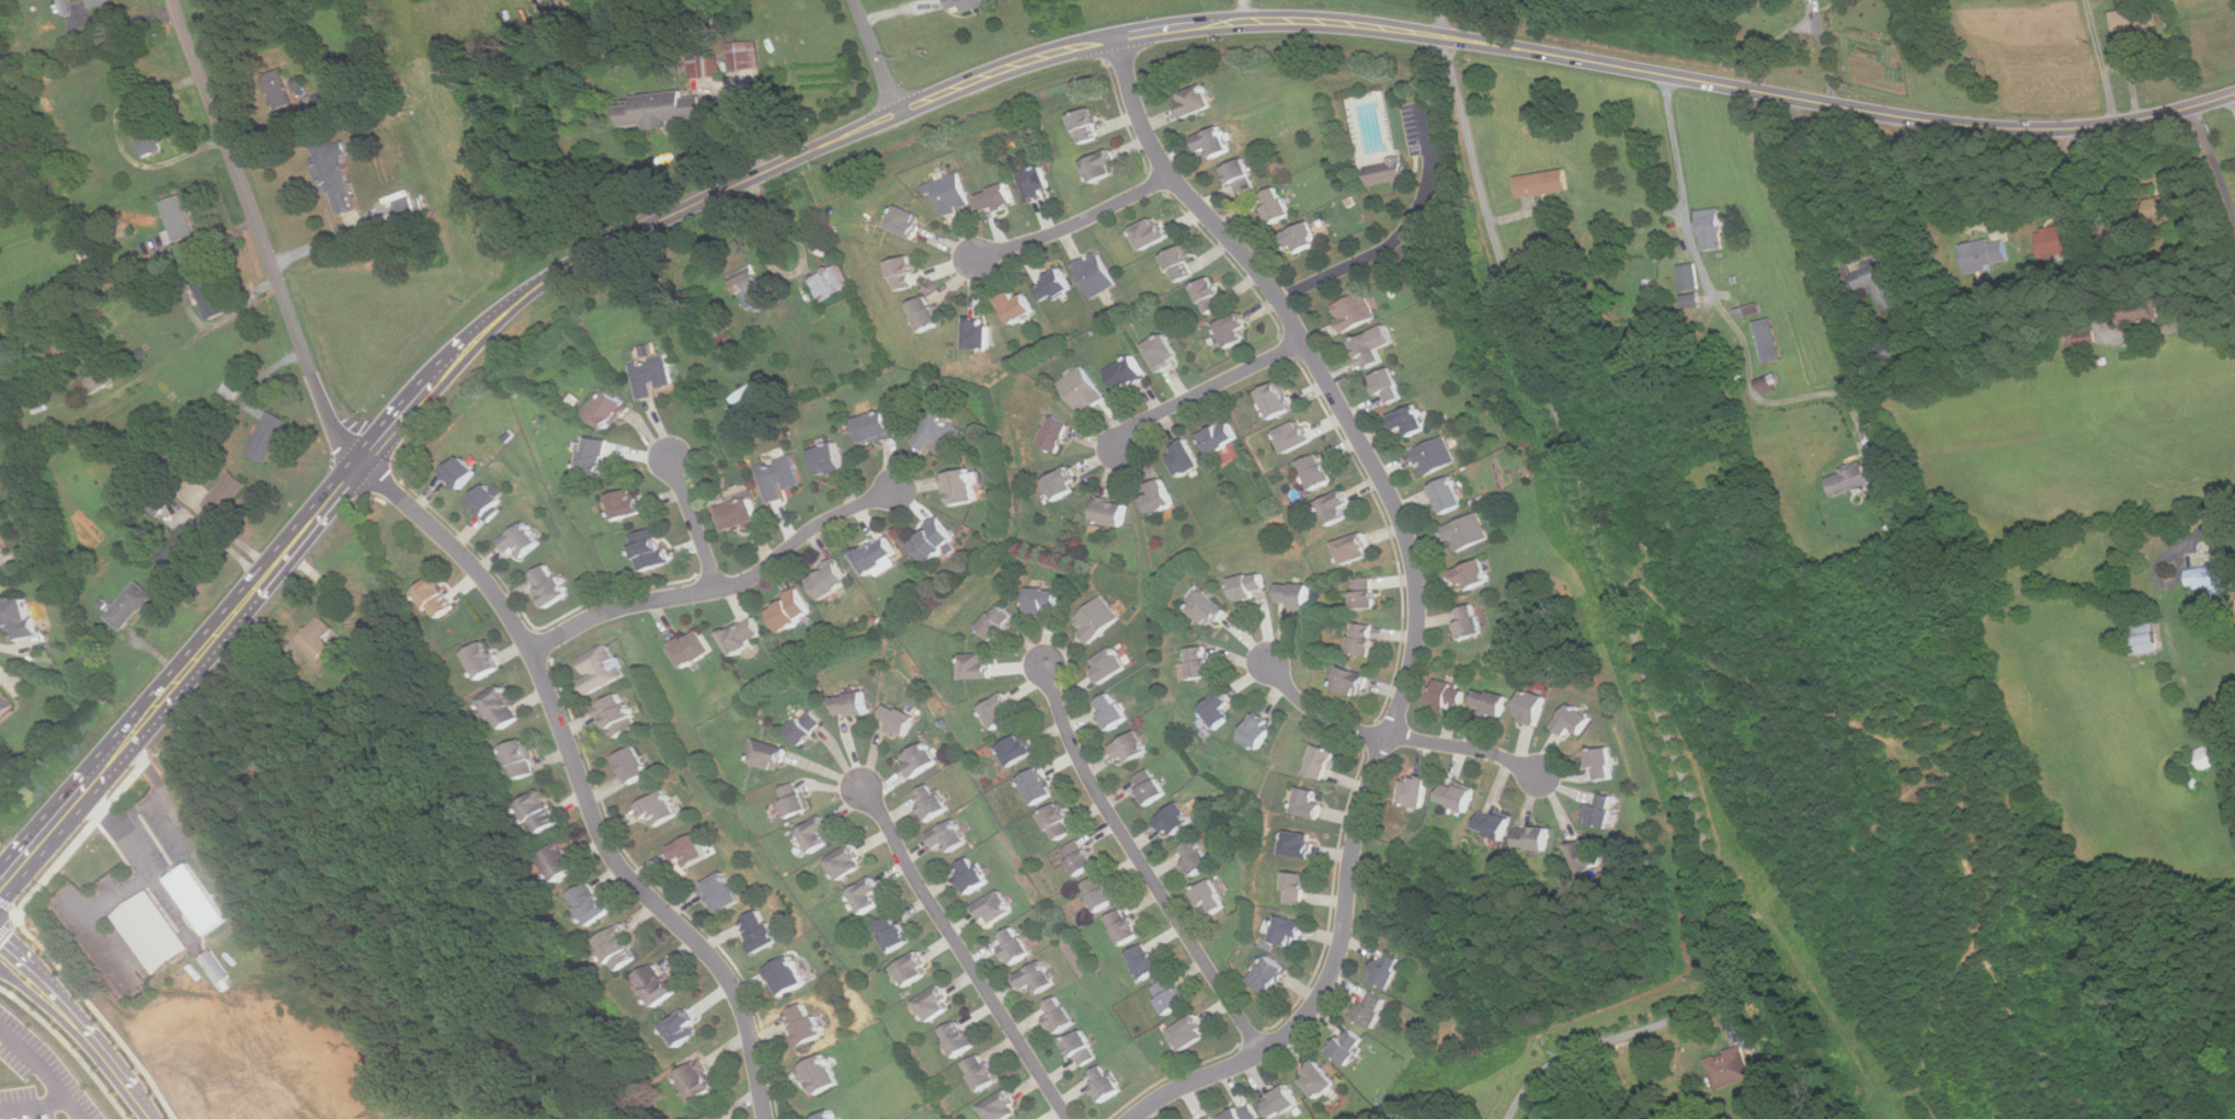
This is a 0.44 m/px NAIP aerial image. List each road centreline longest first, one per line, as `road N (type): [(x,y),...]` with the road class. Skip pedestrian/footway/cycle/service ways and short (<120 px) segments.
road 1 (secondary): [(0,881),(394,410),(520,296),(671,214),(995,70),(1117,33),(1247,18)]
road 2 (residential): [(1117,33),(1159,157),(1279,298),(1386,483),(1410,538),(1421,623),(1404,699),(1364,803),(1342,946),(1322,992),(1281,1039),(1129,1118)]
road 3 (residential): [(1508,1118),(1560,1062),(1685,1017),(1722,972),(1722,947),(1711,870),(1681,770),(1505,275),(1441,34)]
road 4 (secondary): [(1247,18),(1359,21),(1915,119),(2023,129),(2130,121),(2234,92)]
road 5 (residential): [(353,458),(467,558),(512,621),(612,849),(708,956),(741,1009),(766,1118)]
road 6 (residential): [(353,458),(333,430),(174,0)]
road 7 (residential): [(1259,1051),(1083,769),(1049,665)]
road 8 (residential): [(528,649),(631,605),(741,583),(814,529),(899,487)]
road 9 (residential): [(1070,1118),(935,912),(863,783)]
road 10 (residential): [(1269,660),(1298,696),(1337,723),(1497,756),(1542,775)]
road 11 (residential): [(1717,907),(1919,1118)]
road 12 (residential): [(147,1118),(57,1003),(0,947)]
road 13 (residential): [(1303,342),(1147,421),(1118,450)]
road 14 (residential): [(1170,174),(1064,228),(974,259)]
road 15 (residential): [(716,591),(671,453)]

